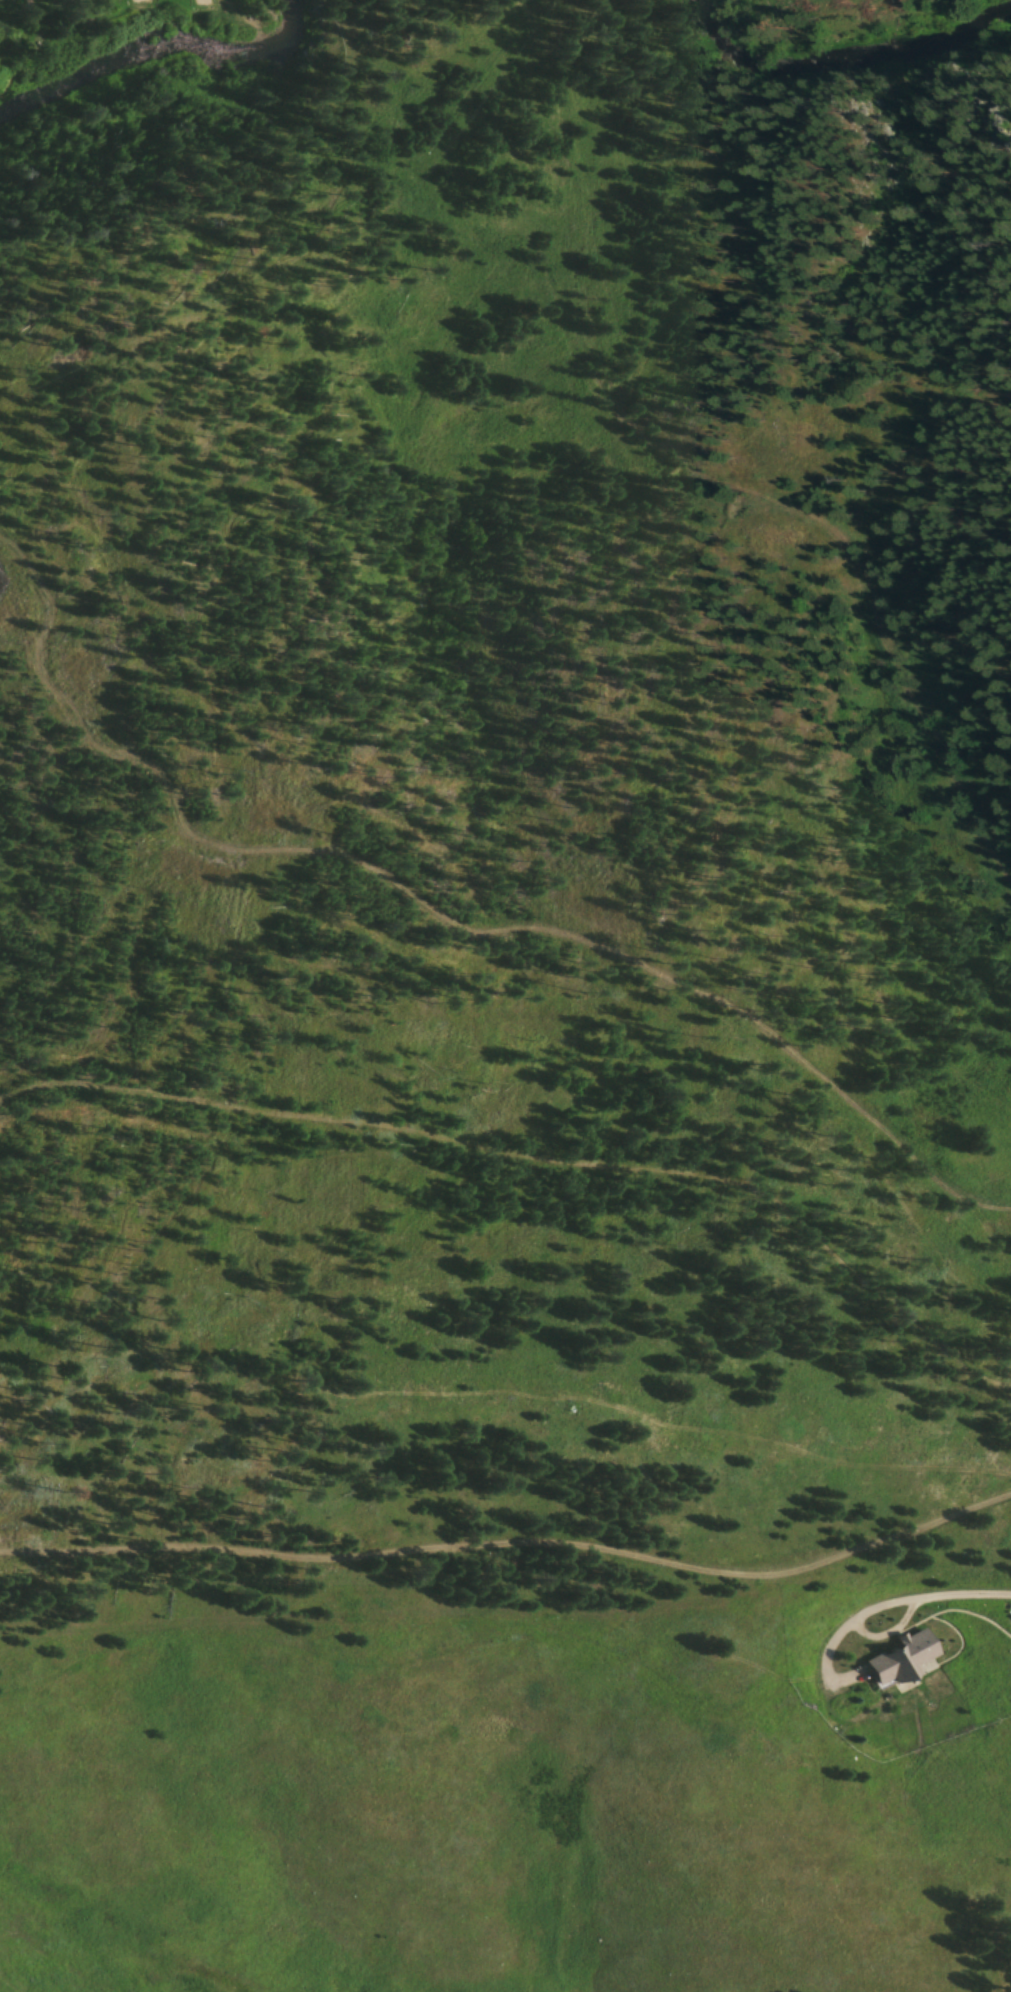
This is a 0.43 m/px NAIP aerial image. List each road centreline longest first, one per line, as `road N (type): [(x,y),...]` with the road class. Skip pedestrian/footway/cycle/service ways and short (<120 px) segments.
road 1 (track): [(0,1560),(160,1552),(359,1565),(520,1548),(773,1584),(1010,1503)]

